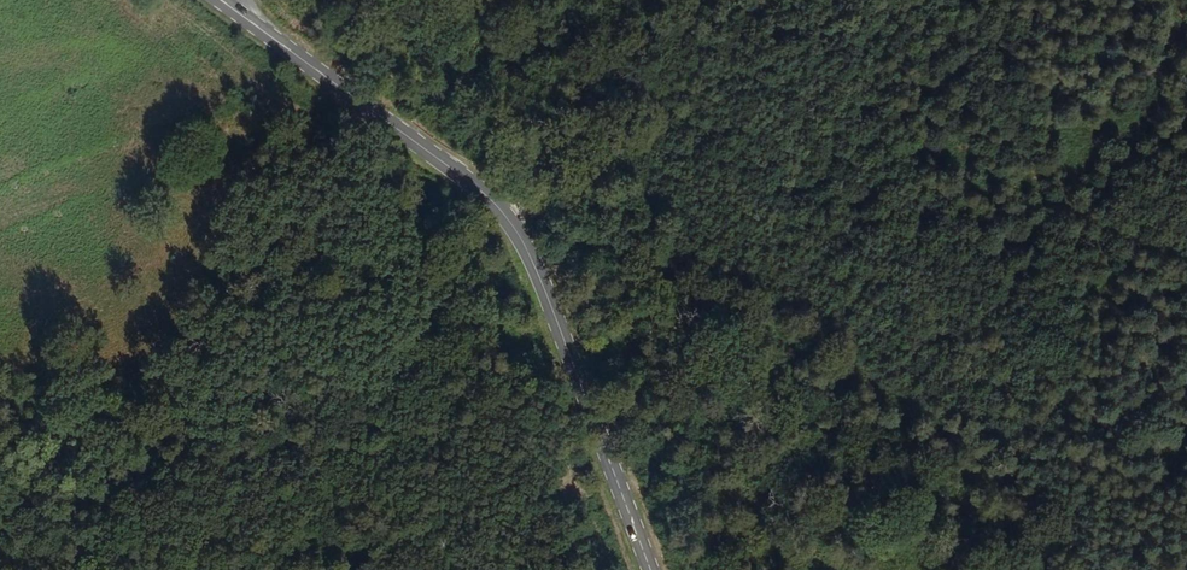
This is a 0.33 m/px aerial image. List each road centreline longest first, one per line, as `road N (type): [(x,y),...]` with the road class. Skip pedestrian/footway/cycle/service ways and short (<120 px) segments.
road 1 (primary): [(219,0),(442,162),(515,226),(540,263),(657,569)]
road 2 (track): [(1023,569),(660,324),(541,186),(515,226)]
road 3 (track): [(686,0),(541,186),(478,0)]

